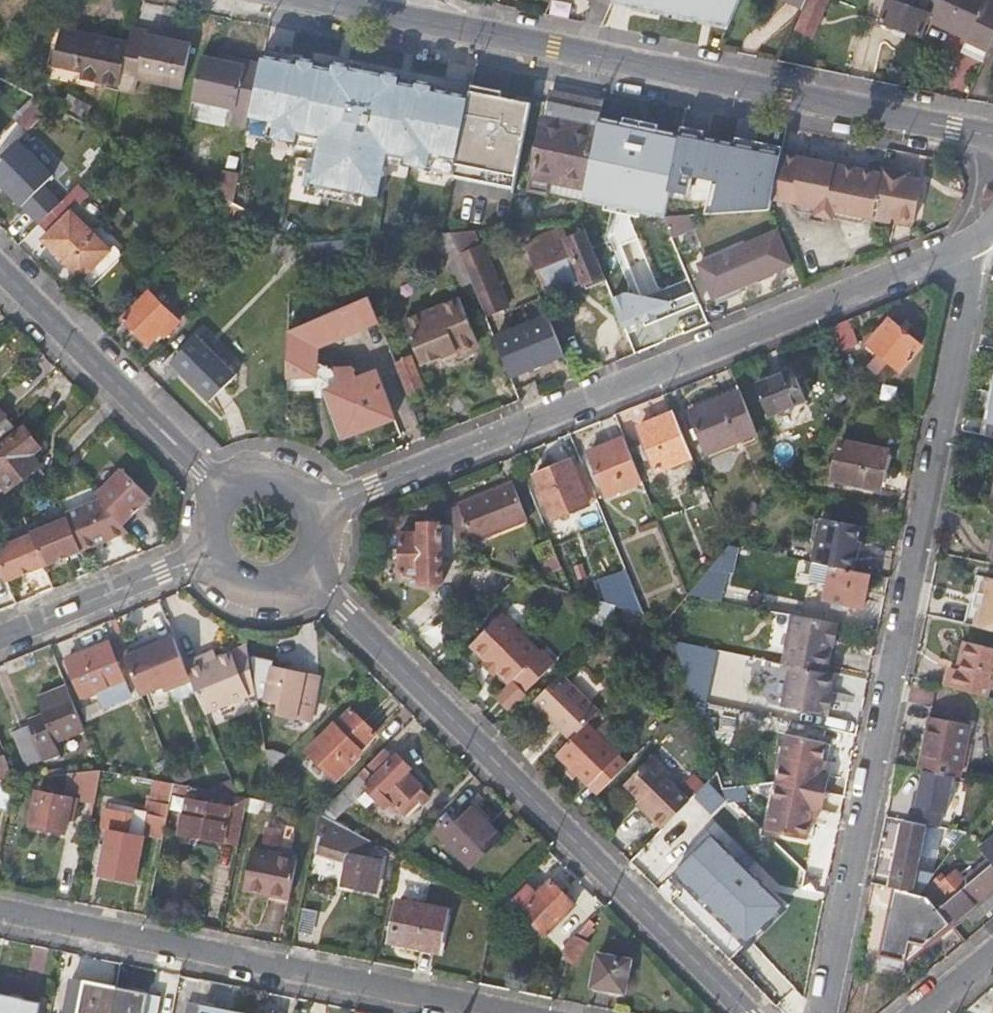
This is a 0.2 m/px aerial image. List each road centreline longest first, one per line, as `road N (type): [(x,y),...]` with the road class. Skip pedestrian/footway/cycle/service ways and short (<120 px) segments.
road 1 (residential): [(971,241),(974,275),(823,1012)]
road 2 (residential): [(321,508),(971,241)]
road 3 (secondary): [(322,0),(992,135)]
road 4 (residential): [(307,576),(748,1012)]
road 5 (residential): [(512,1012),(0,909)]
road 6 (residential): [(222,486),(0,267)]
road 7 (residential): [(205,553),(0,637)]
road 8 (residential): [(205,553),(231,585),(250,592),(291,588),(307,576)]

